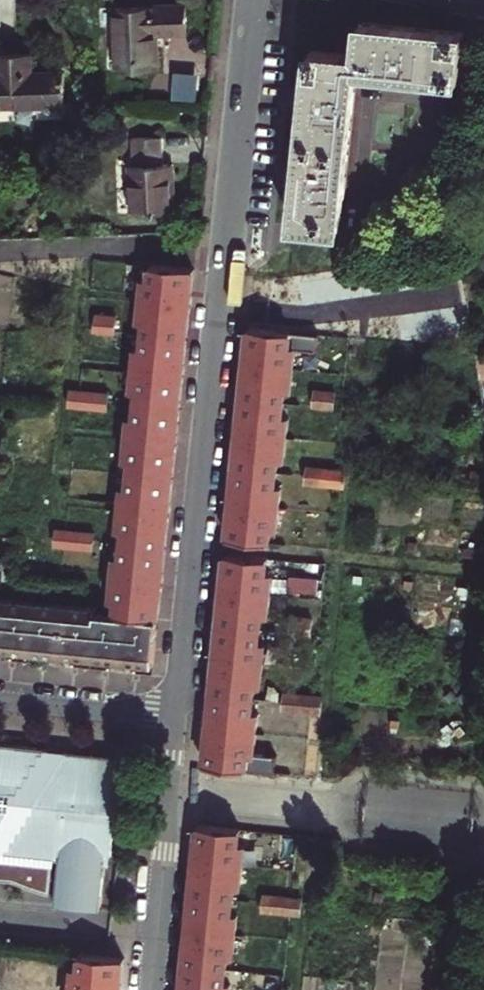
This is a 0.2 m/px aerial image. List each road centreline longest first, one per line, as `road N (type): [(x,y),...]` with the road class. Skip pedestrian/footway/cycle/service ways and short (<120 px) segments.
road 1 (residential): [(253,0),(176,719)]
road 2 (residential): [(468,116),(387,190),(369,185),(370,98),(433,105)]
road 3 (residential): [(176,719),(150,989)]
road 4 (residential): [(176,719),(0,700)]

